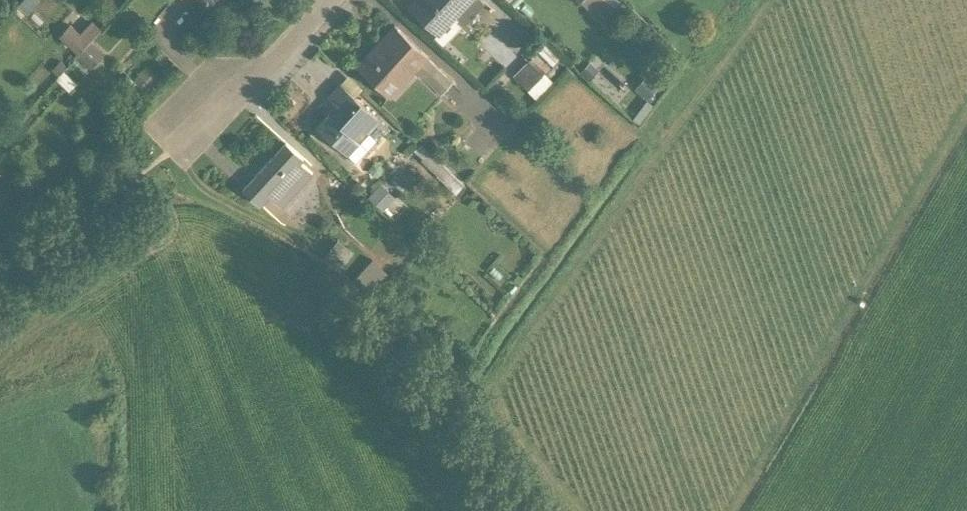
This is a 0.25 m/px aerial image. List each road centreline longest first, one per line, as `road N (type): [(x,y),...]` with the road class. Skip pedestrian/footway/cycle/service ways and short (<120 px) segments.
road 1 (residential): [(327,0),(265,66),(194,112)]

